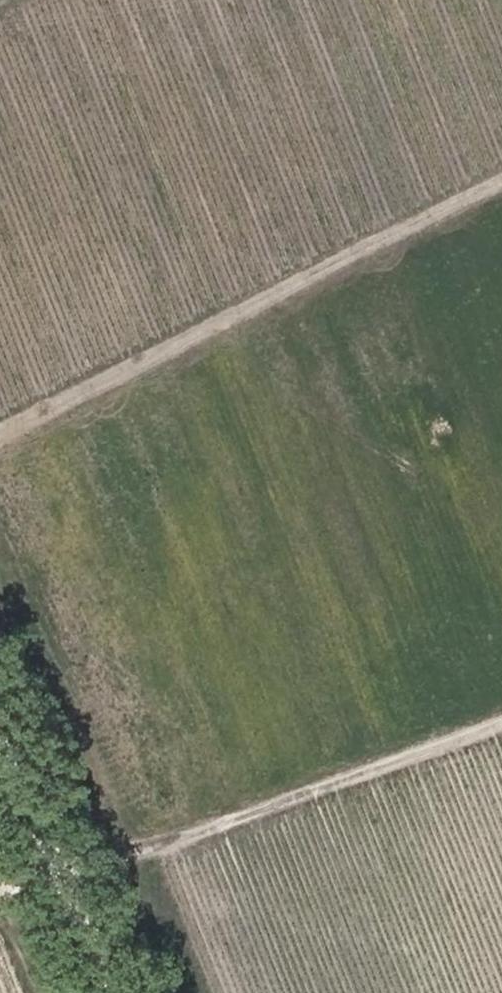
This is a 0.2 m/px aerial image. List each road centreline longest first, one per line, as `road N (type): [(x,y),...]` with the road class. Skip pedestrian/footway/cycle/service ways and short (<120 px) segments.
road 1 (track): [(0,890),(205,832),(501,726)]

